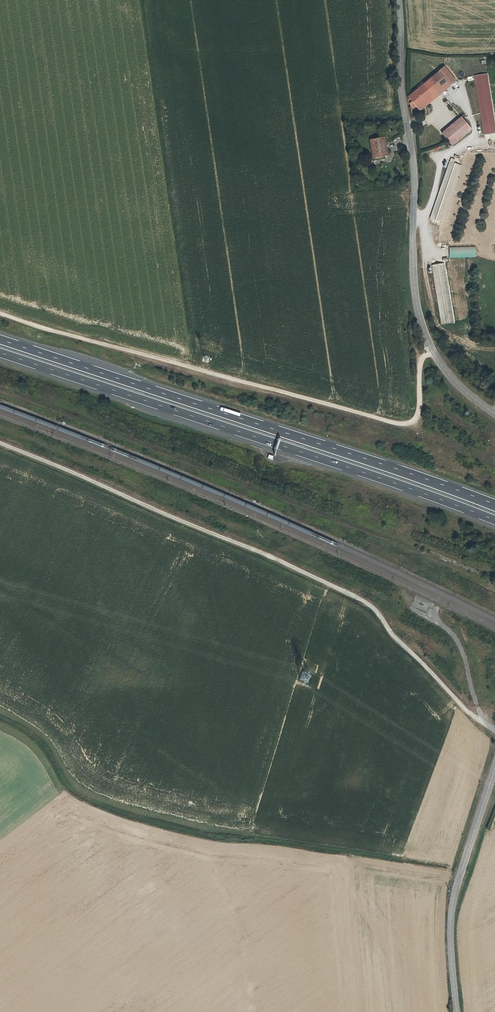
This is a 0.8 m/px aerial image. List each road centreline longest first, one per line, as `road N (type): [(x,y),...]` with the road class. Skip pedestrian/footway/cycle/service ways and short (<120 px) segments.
road 1 (track): [(494,730),(463,707),(367,602),(0,443)]
road 2 (motorway): [(0,353),(494,521)]
road 3 (motorway): [(494,506),(0,339)]
road 4 (track): [(433,351),(421,360),(419,417),(409,432),(168,369),(0,309)]
road 5 (unclassified): [(494,414),(446,372),(420,321),(399,0)]
road 6 (unclassified): [(455,1011),(449,913),(494,767)]

